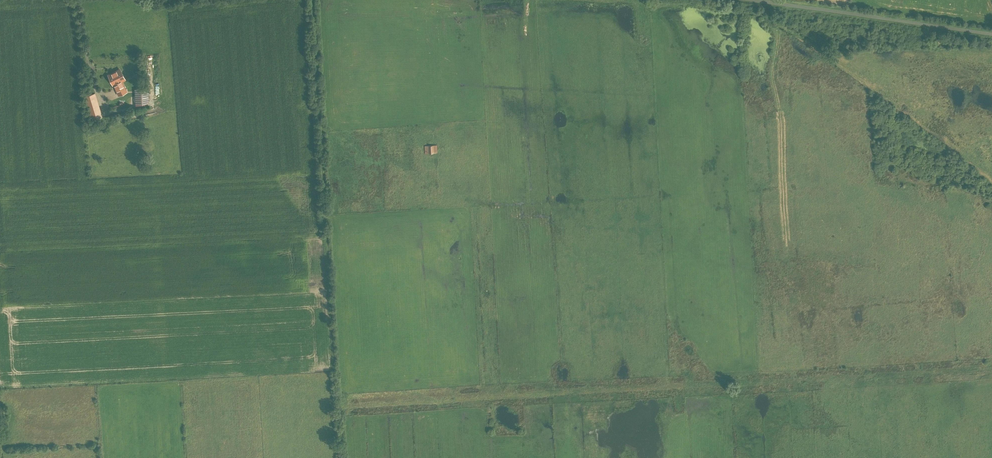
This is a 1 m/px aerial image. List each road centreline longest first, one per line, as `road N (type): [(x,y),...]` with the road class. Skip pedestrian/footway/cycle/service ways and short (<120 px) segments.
road 1 (unclassified): [(760,0),(991,34)]

